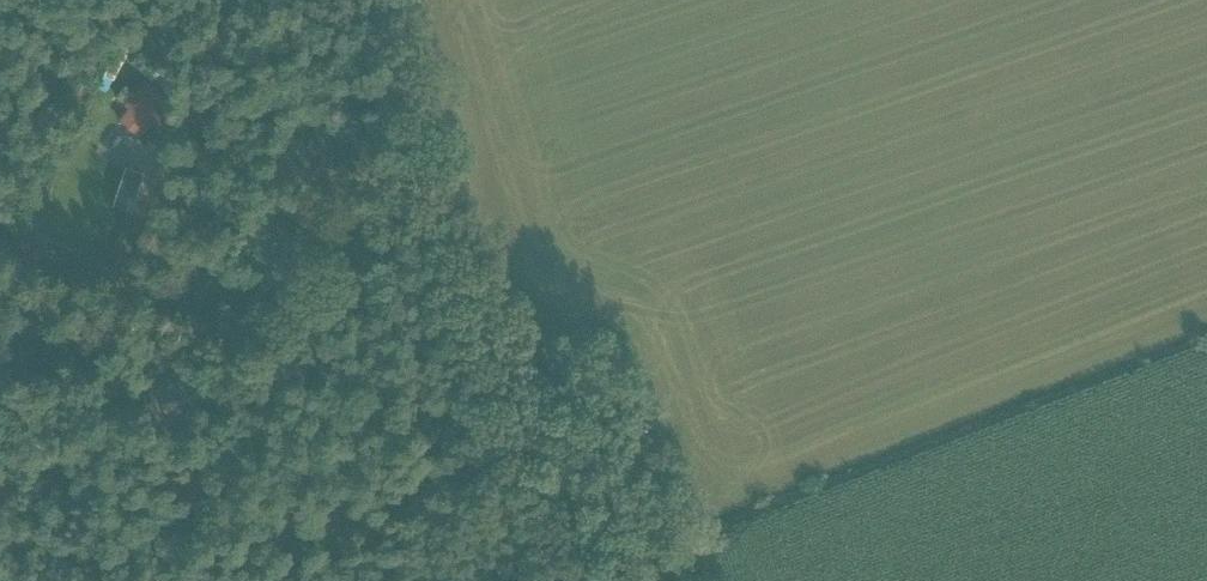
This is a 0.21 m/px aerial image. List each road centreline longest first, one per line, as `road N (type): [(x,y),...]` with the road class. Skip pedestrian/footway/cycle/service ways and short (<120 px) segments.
road 1 (track): [(0,234),(269,362)]

